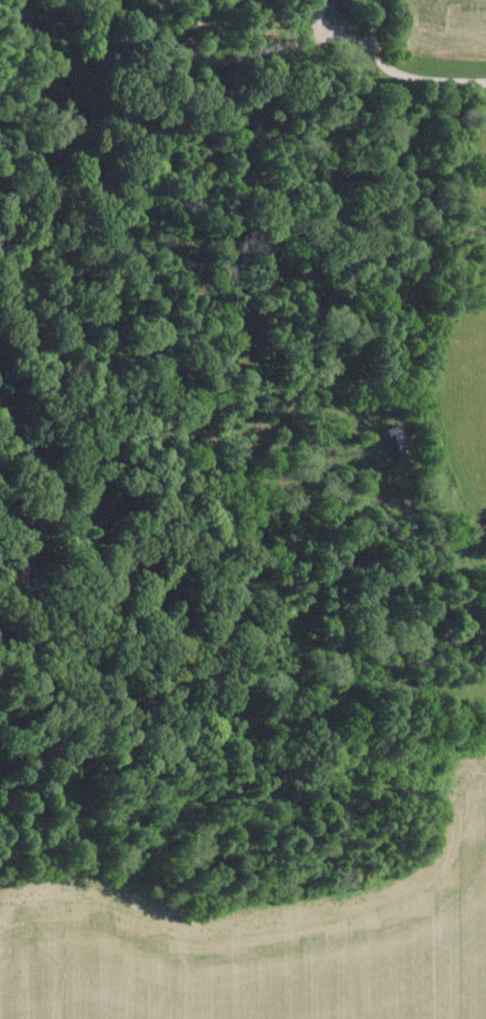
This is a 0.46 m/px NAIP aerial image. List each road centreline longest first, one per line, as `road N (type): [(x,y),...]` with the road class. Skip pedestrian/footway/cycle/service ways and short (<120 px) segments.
road 1 (residential): [(485,80),(381,62),(375,0)]

